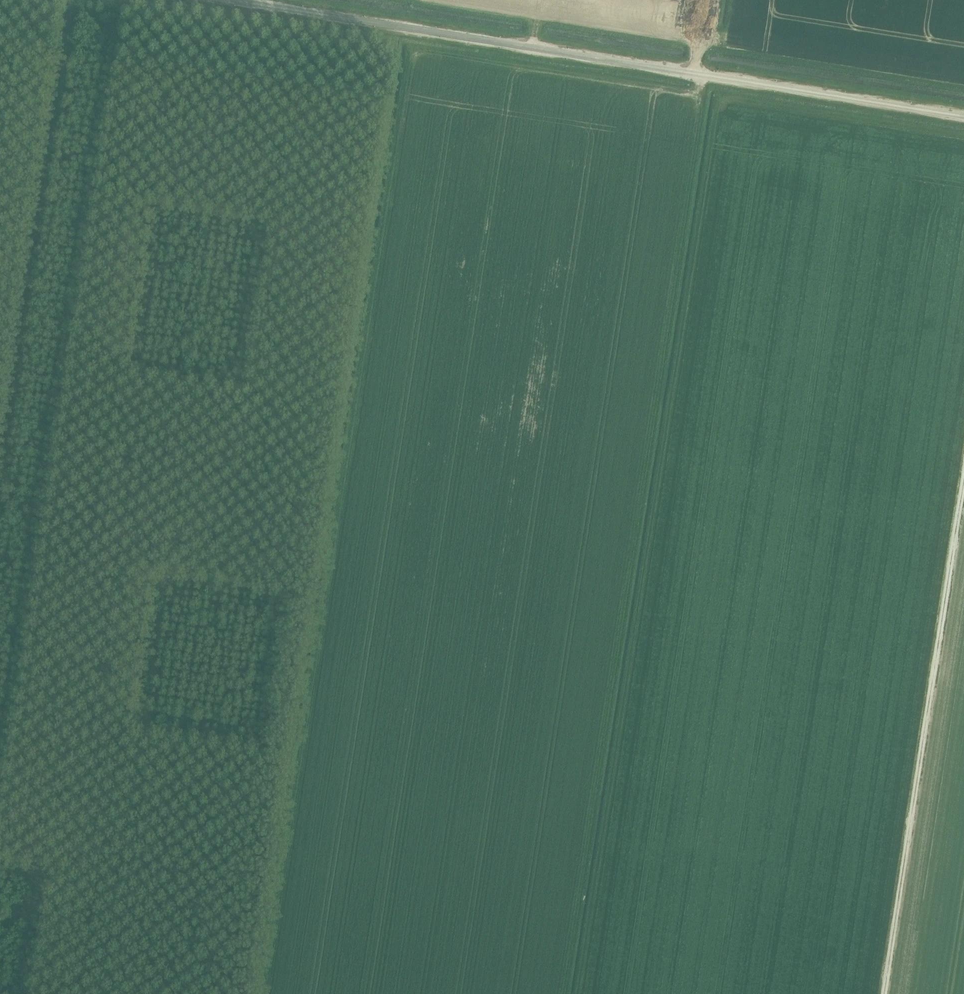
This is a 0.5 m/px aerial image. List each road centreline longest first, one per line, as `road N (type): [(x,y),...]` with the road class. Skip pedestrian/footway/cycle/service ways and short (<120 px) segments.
road 1 (tertiary): [(231,0),(963,116)]
road 2 (unclassified): [(883,993),(963,477)]

